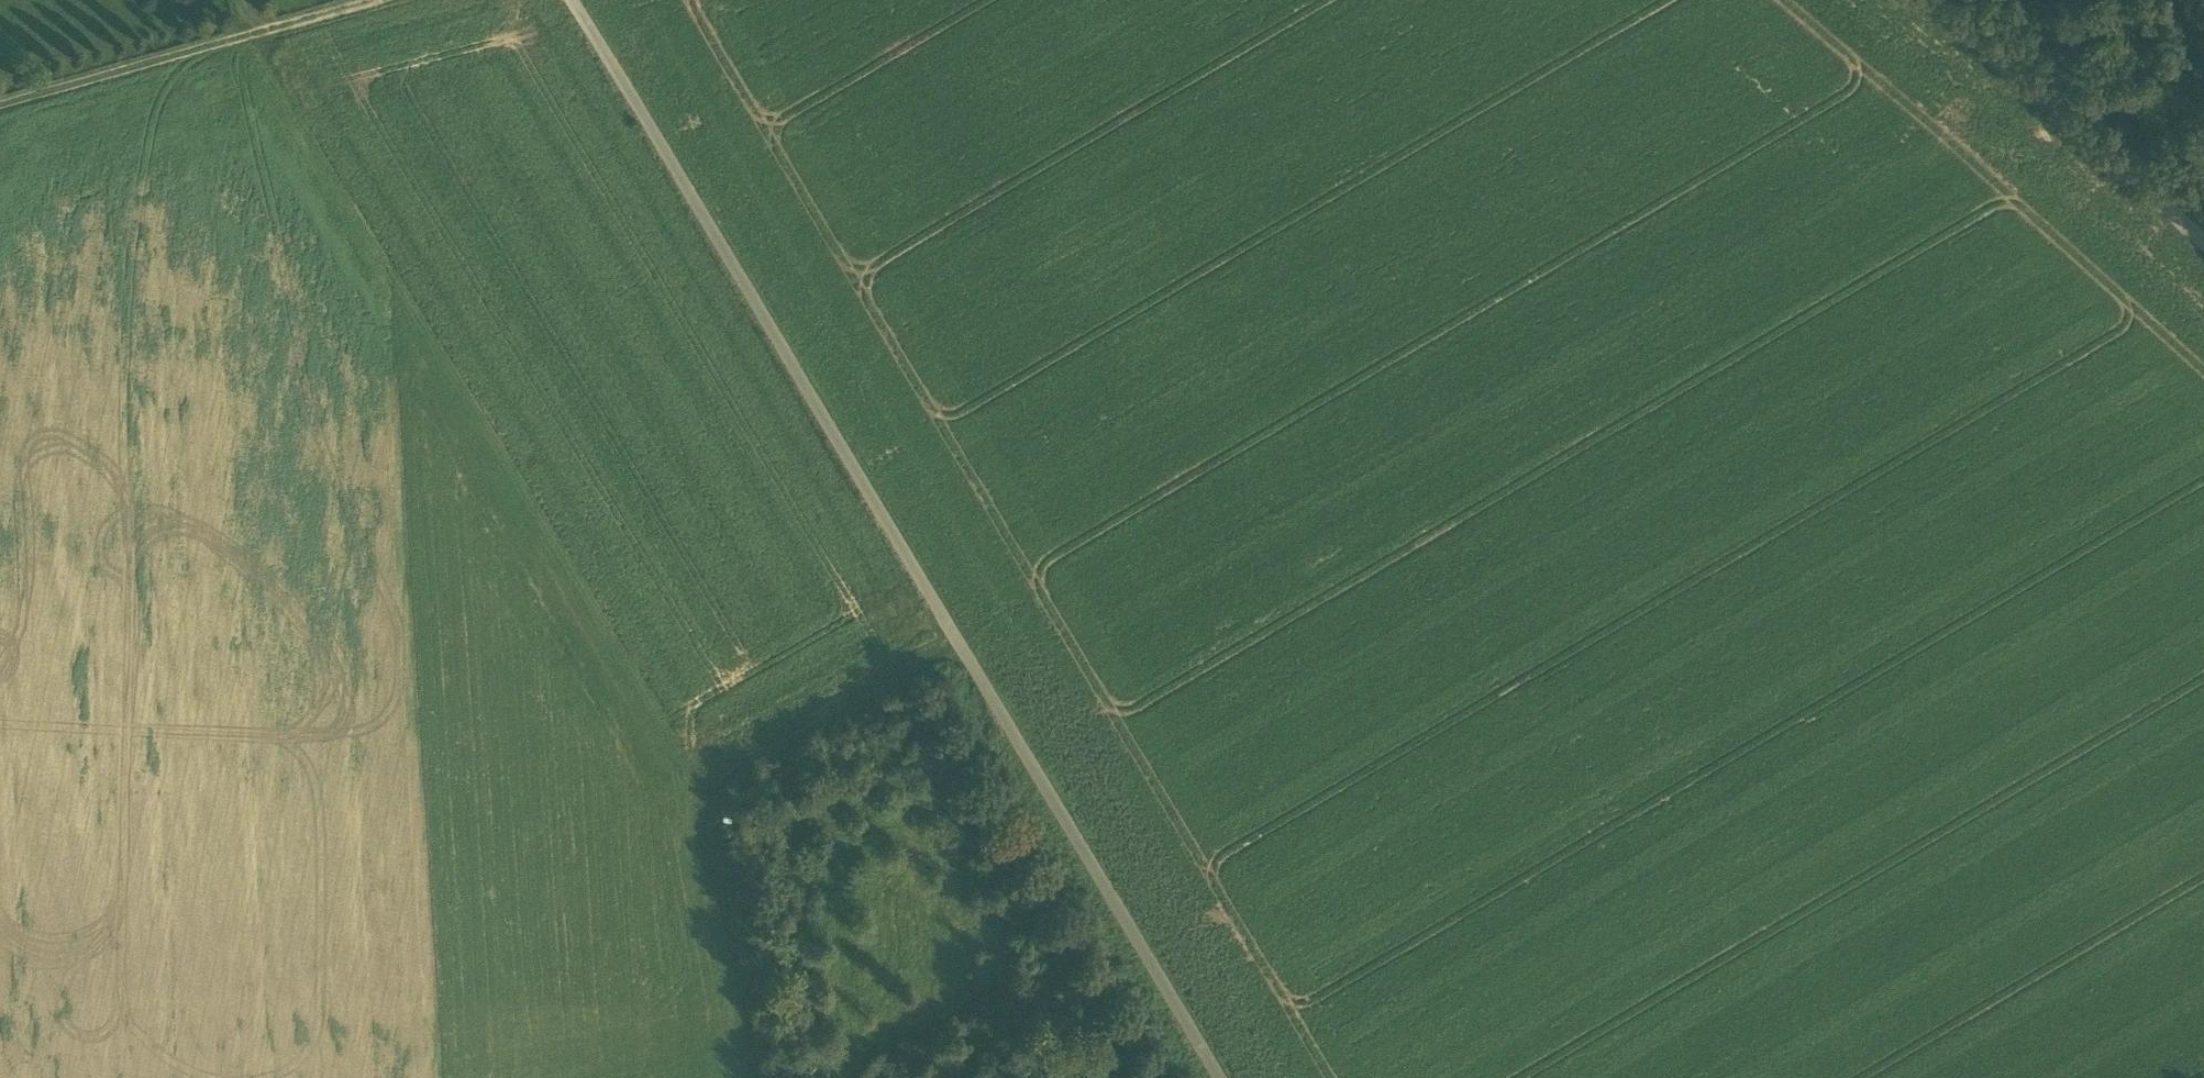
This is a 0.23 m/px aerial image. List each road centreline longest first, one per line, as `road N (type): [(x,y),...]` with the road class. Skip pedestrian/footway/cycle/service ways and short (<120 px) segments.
road 1 (track): [(572,0),(1216,1077)]
road 2 (track): [(952,635),(706,786),(700,824),(747,1077)]
road 3 (track): [(367,0),(0,105)]
road 4 (unclassified): [(1927,0),(2203,243)]

